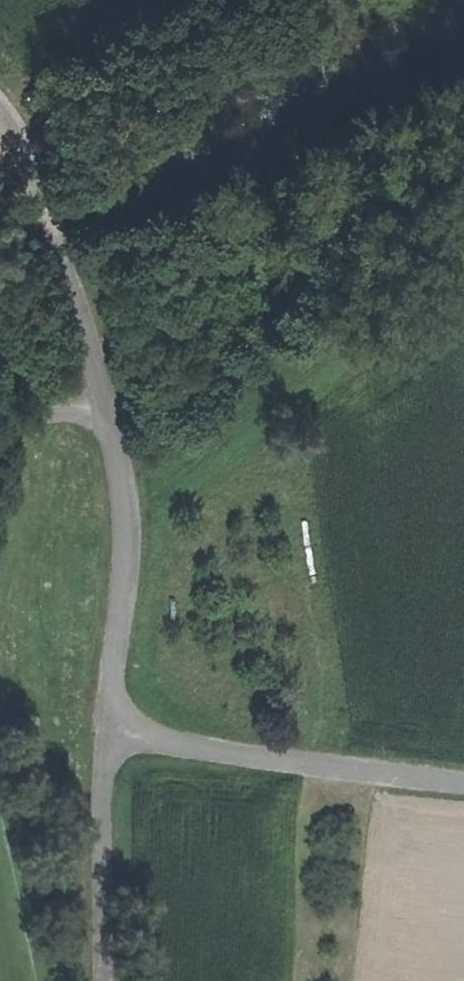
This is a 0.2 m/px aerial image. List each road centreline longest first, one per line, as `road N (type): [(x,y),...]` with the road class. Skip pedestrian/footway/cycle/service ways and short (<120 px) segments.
road 1 (track): [(103,980),(104,734),(128,541),(125,497),(31,156),(0,106)]
road 2 (track): [(463,256),(125,497)]
road 3 (track): [(104,734),(463,779)]

